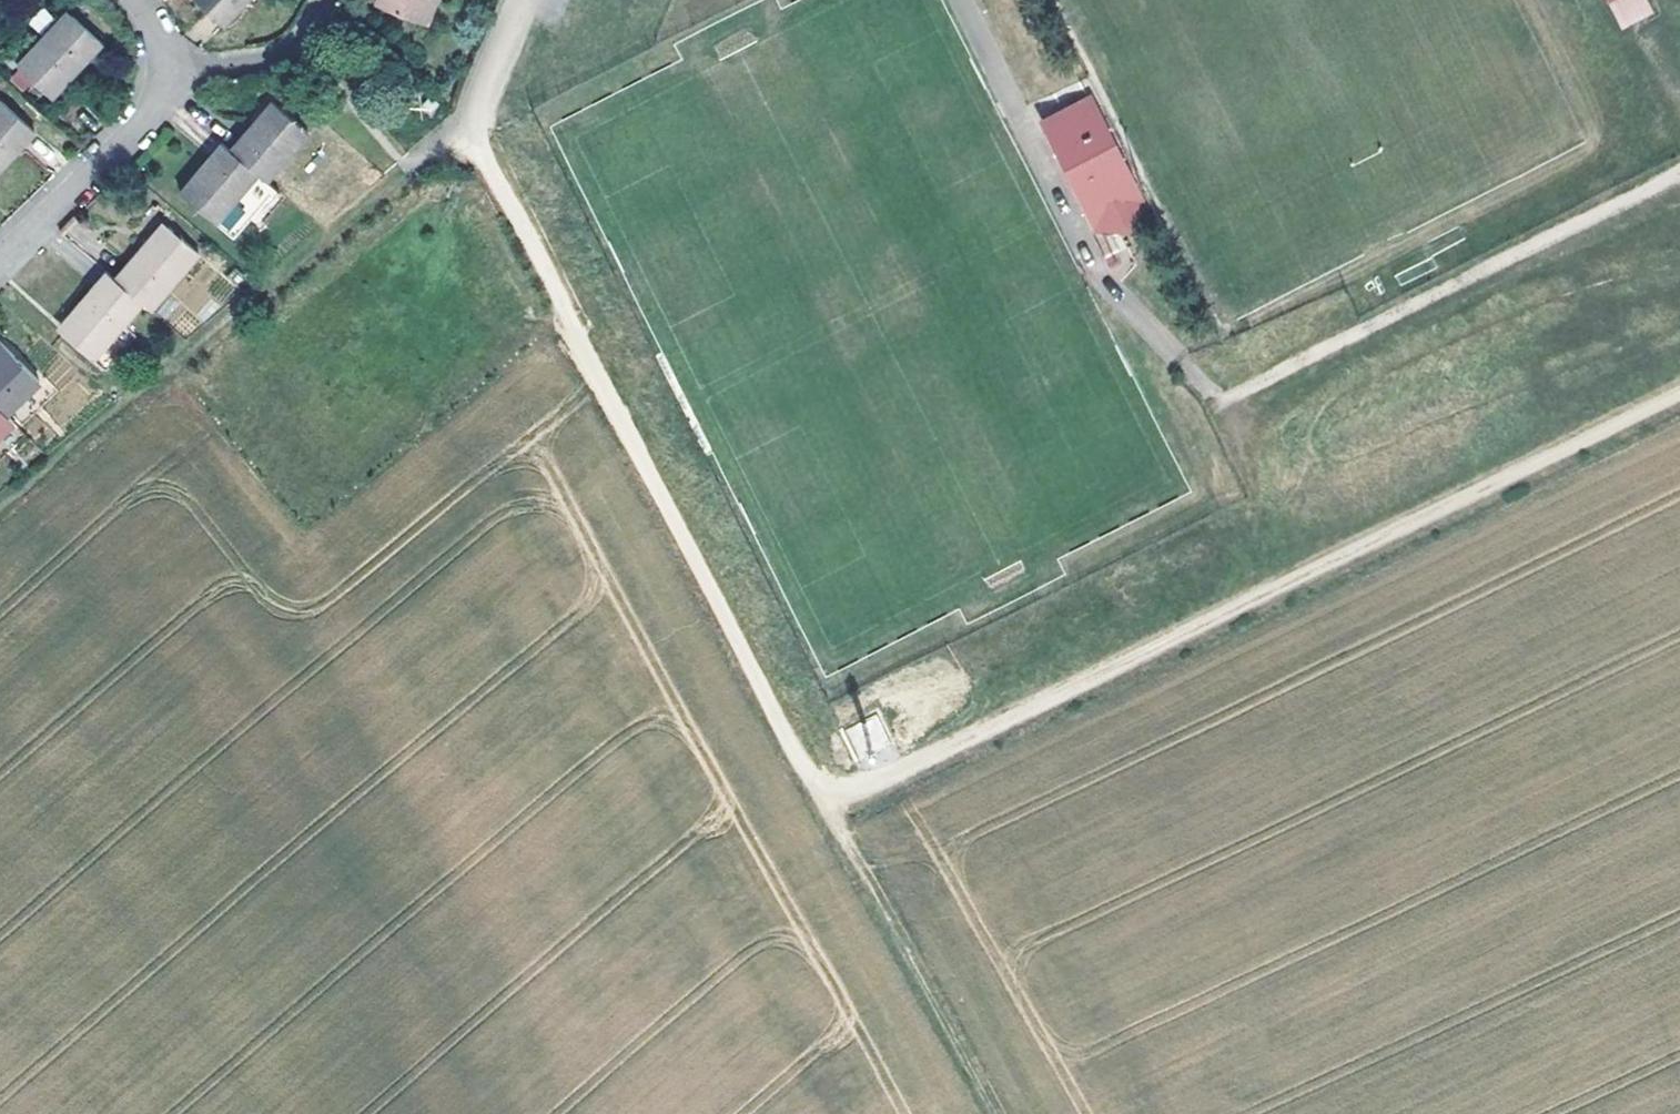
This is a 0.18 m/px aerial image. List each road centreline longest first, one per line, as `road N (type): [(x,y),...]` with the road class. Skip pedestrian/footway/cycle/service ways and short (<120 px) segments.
road 1 (track): [(825,808),(1679,390)]
road 2 (track): [(836,828),(464,122)]
road 3 (residential): [(161,72),(144,124),(0,263)]
road 4 (residential): [(326,0),(310,34),(288,53),(161,72)]

